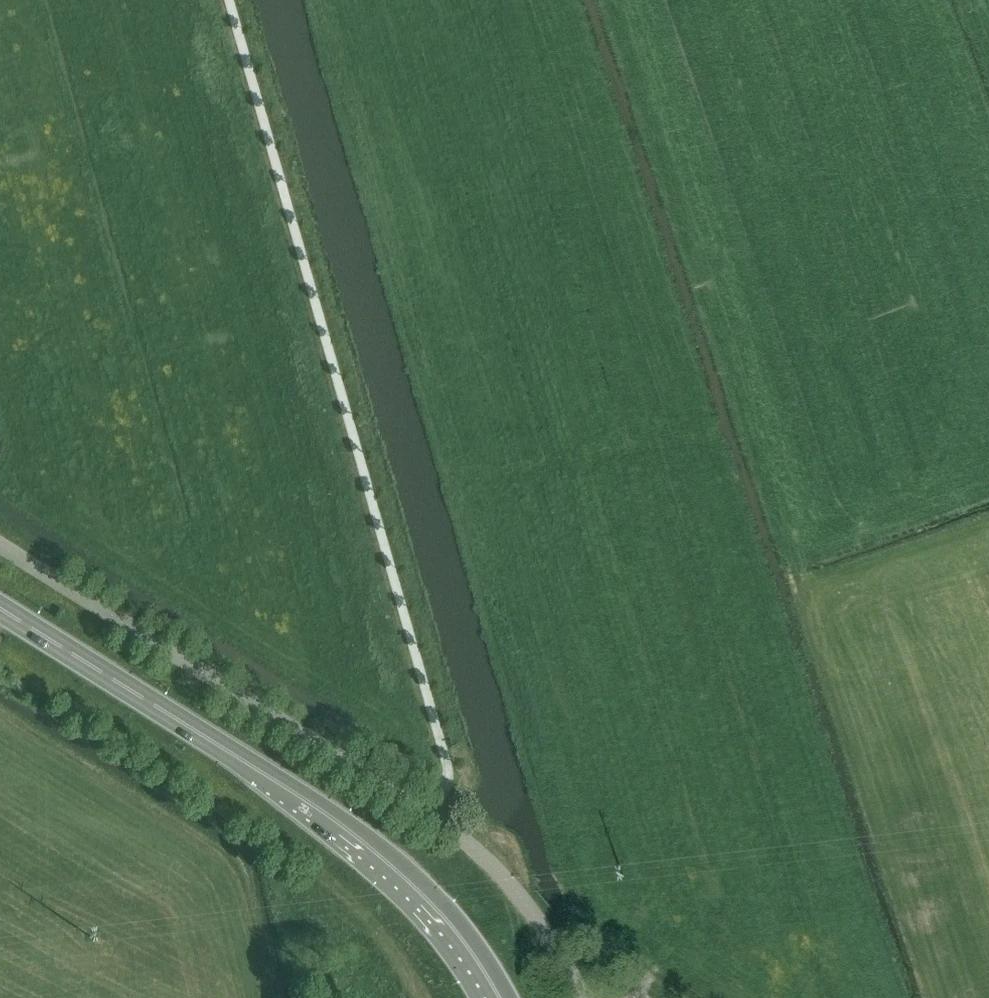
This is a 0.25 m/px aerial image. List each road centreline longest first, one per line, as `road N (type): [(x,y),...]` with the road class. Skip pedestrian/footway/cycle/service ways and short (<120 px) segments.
road 1 (secondary): [(490,997),(438,920),(335,822),(0,609)]

